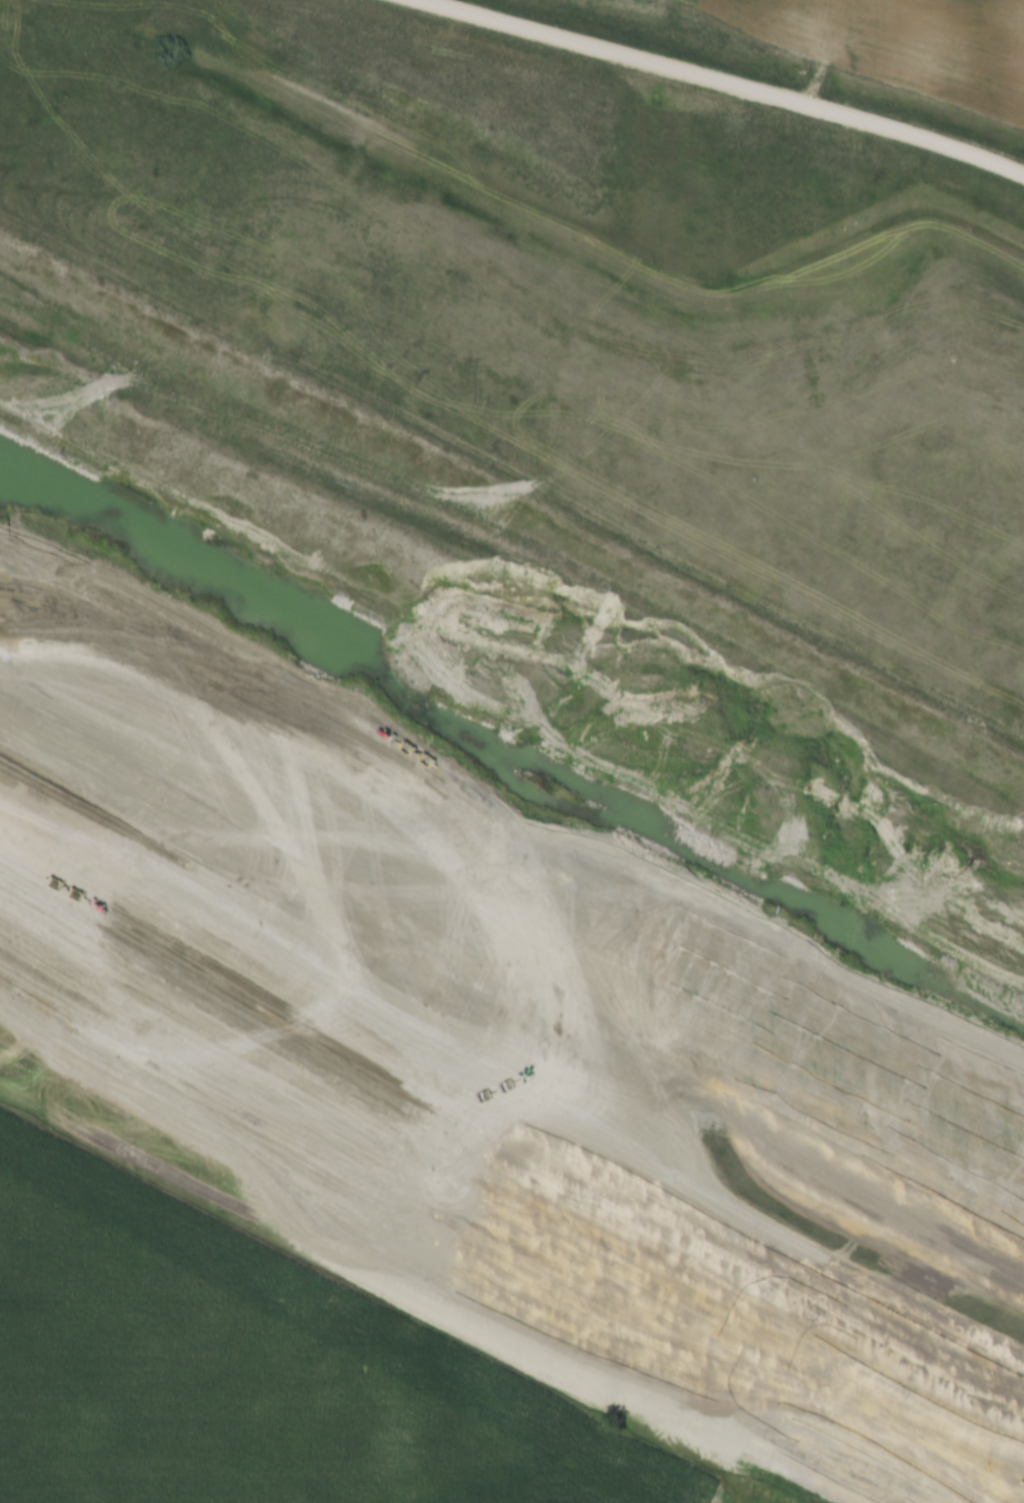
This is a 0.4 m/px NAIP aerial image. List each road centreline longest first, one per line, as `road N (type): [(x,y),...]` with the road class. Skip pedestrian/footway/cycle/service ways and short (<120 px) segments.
road 1 (track): [(0,732),(270,849),(475,987),(628,1034),(659,1066),(745,1202)]
road 2 (residential): [(1023,175),(899,131),(429,0)]

